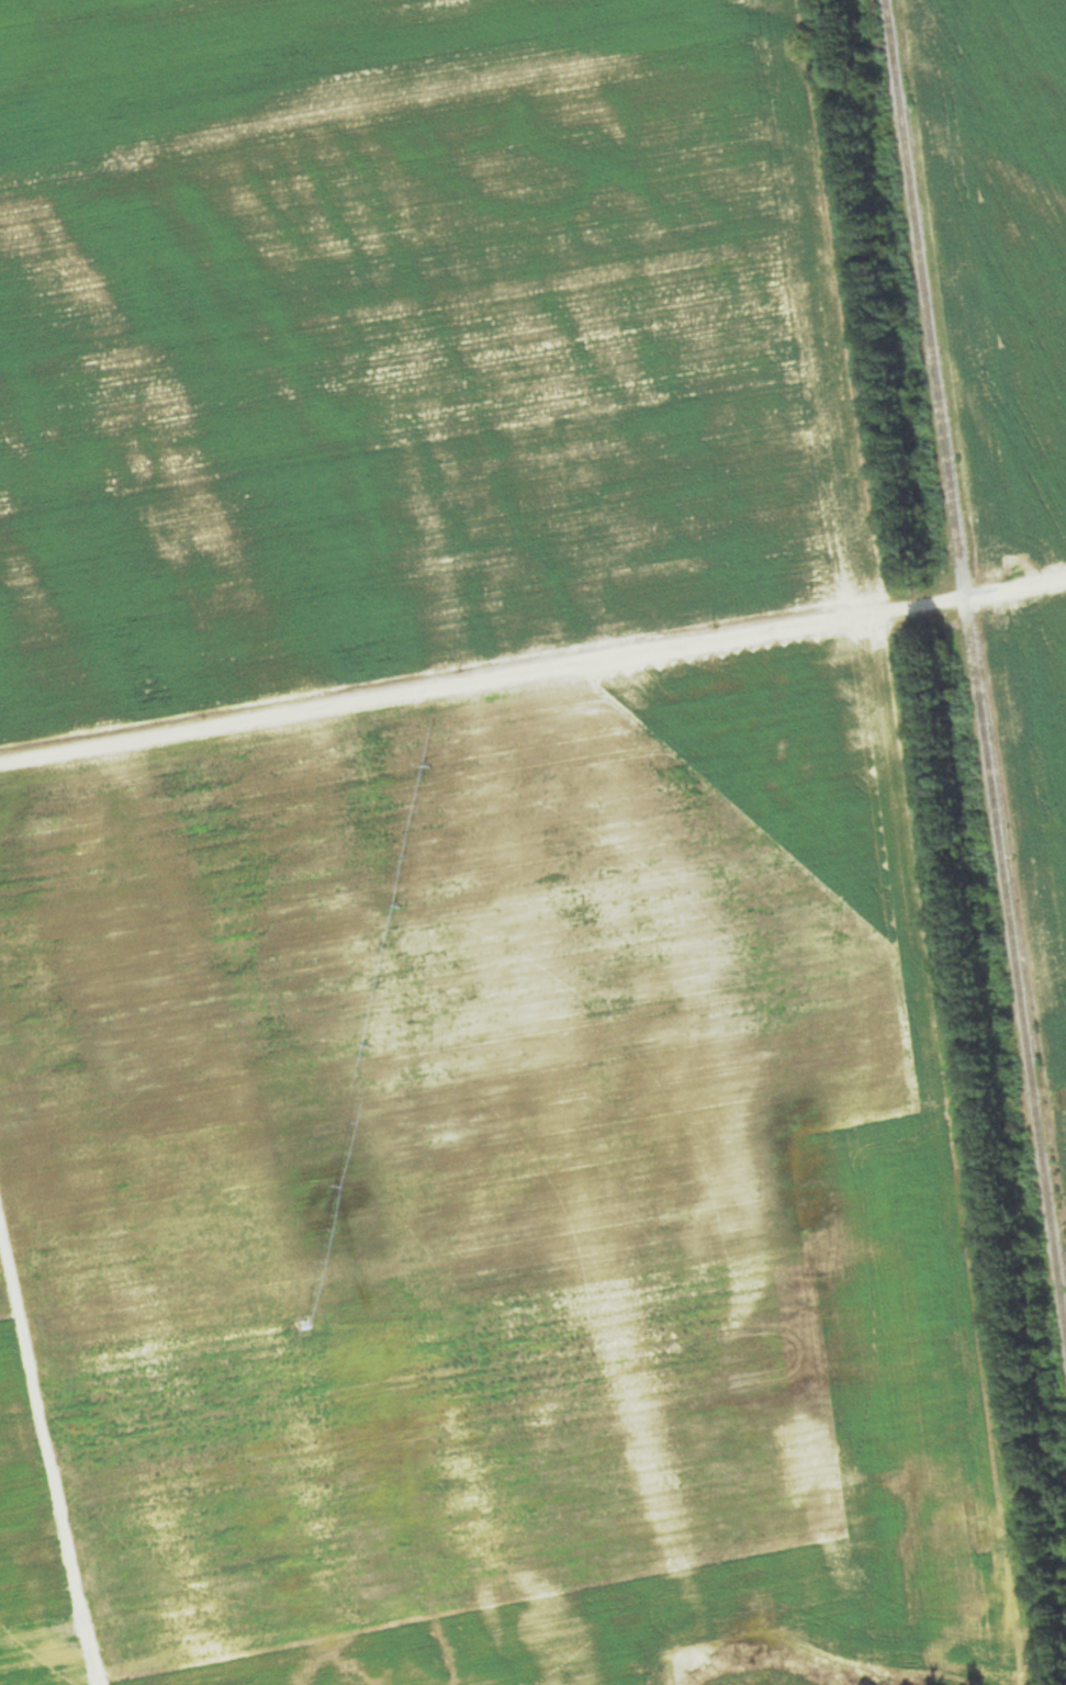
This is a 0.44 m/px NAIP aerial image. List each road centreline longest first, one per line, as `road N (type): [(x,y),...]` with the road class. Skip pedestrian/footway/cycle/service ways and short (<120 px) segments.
road 1 (track): [(0,760),(1065,581)]
road 2 (track): [(99,1684),(0,1237)]

